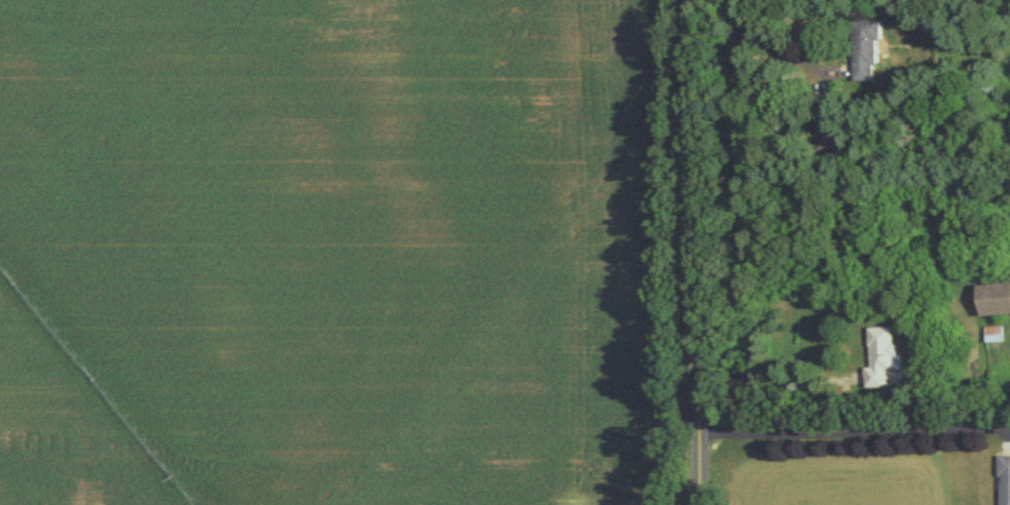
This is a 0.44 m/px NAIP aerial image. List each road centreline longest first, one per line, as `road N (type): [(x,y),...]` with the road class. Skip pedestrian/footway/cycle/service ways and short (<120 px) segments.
road 1 (residential): [(694,0),(707,504)]

